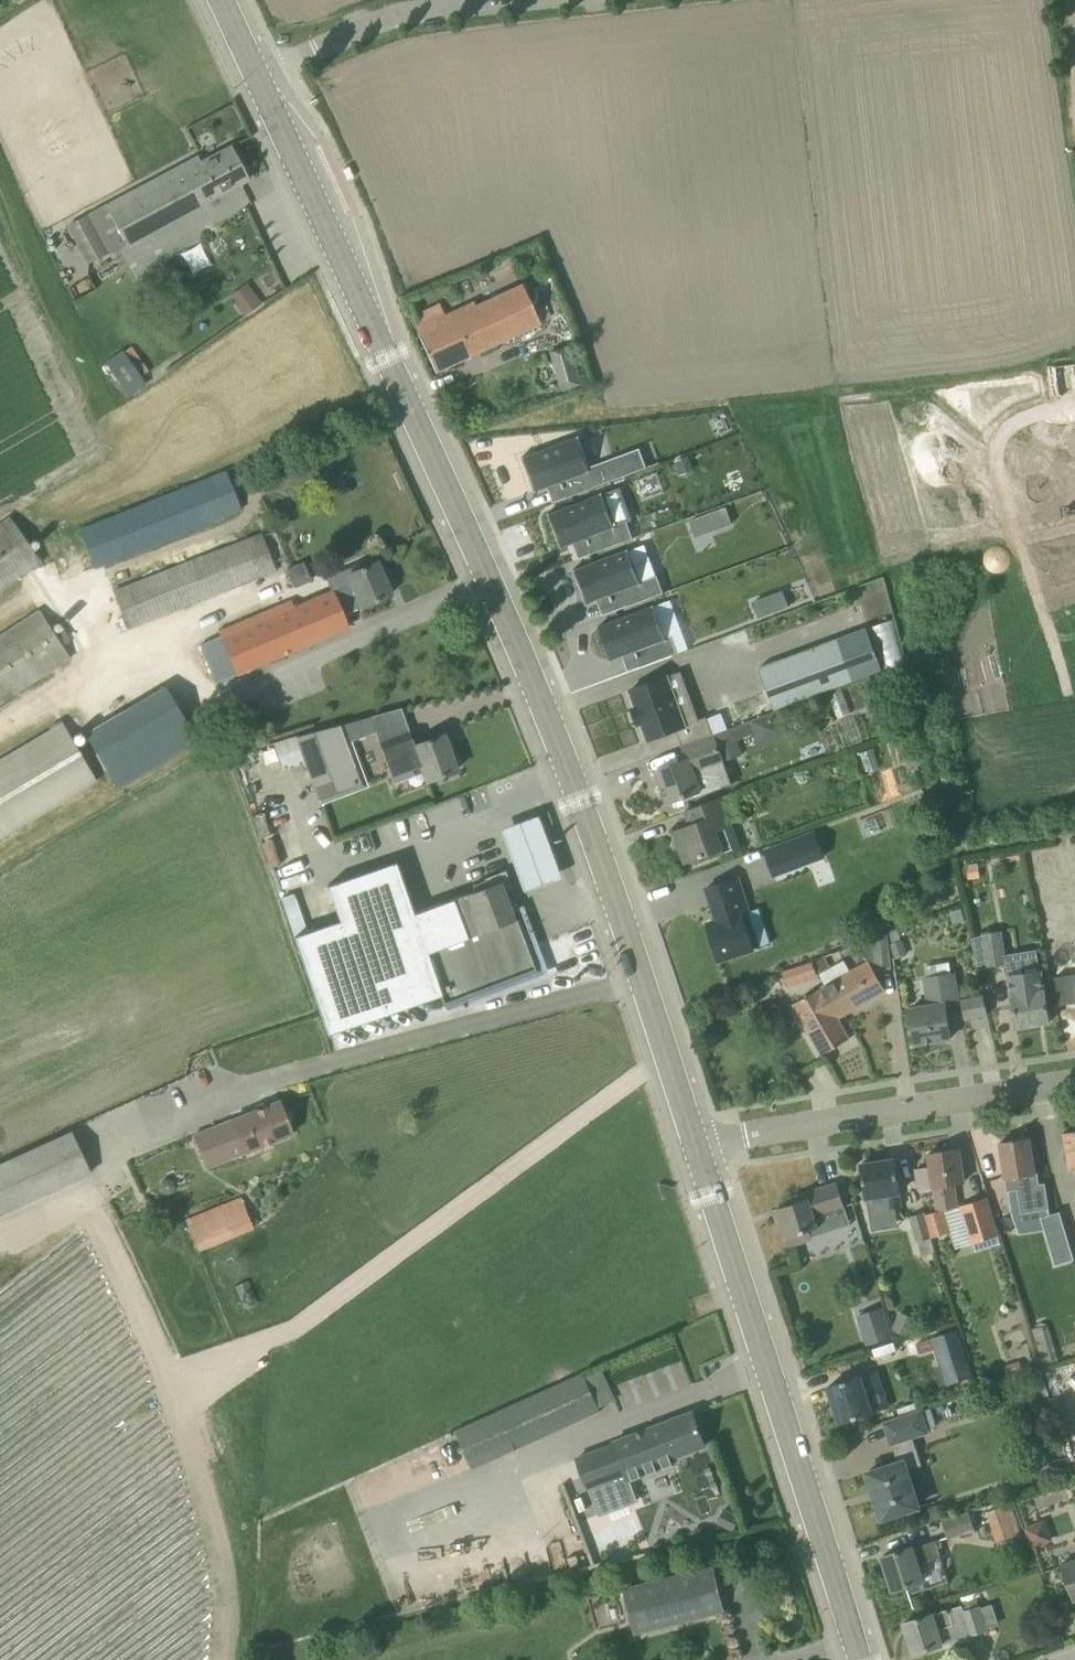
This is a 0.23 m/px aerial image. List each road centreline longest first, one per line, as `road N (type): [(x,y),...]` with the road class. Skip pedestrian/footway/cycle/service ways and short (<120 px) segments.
road 1 (secondary): [(696,1142),(579,798),(264,81)]
road 2 (secondary): [(861,1659),(696,1142)]
road 3 (residential): [(696,1142),(1074,1080)]
road 4 (unclassified): [(264,81),(385,26),(575,0)]

